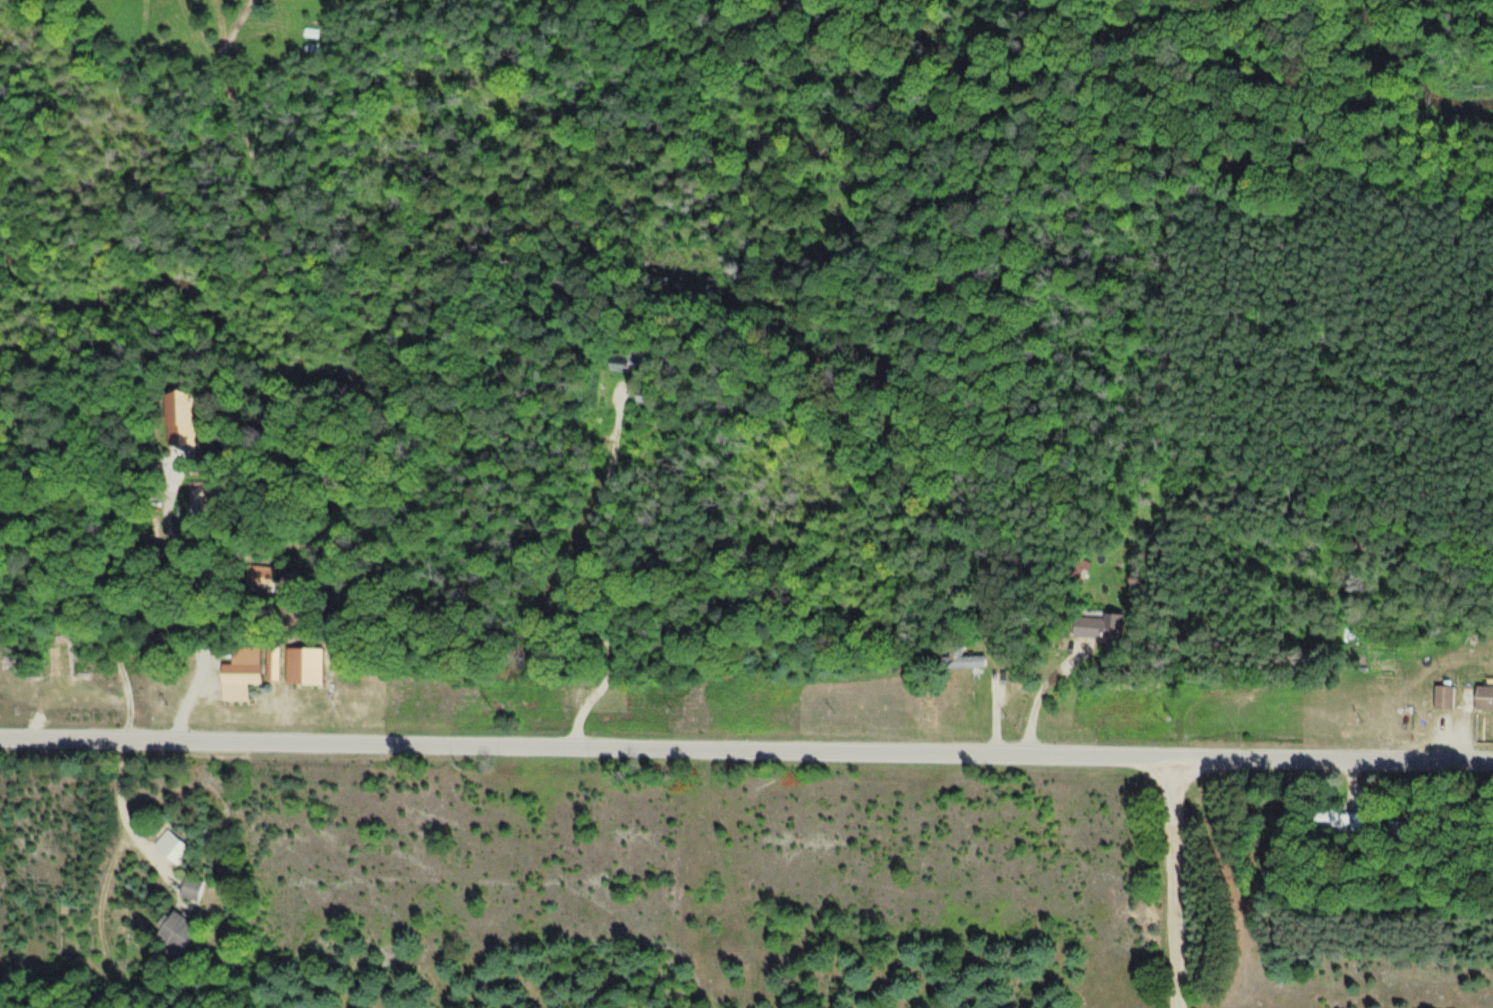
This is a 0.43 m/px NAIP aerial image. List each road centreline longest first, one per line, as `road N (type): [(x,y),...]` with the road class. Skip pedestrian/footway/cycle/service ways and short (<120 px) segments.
road 1 (tertiary): [(0,740),(1492,765)]
road 2 (residential): [(1179,1007),(1174,760)]

